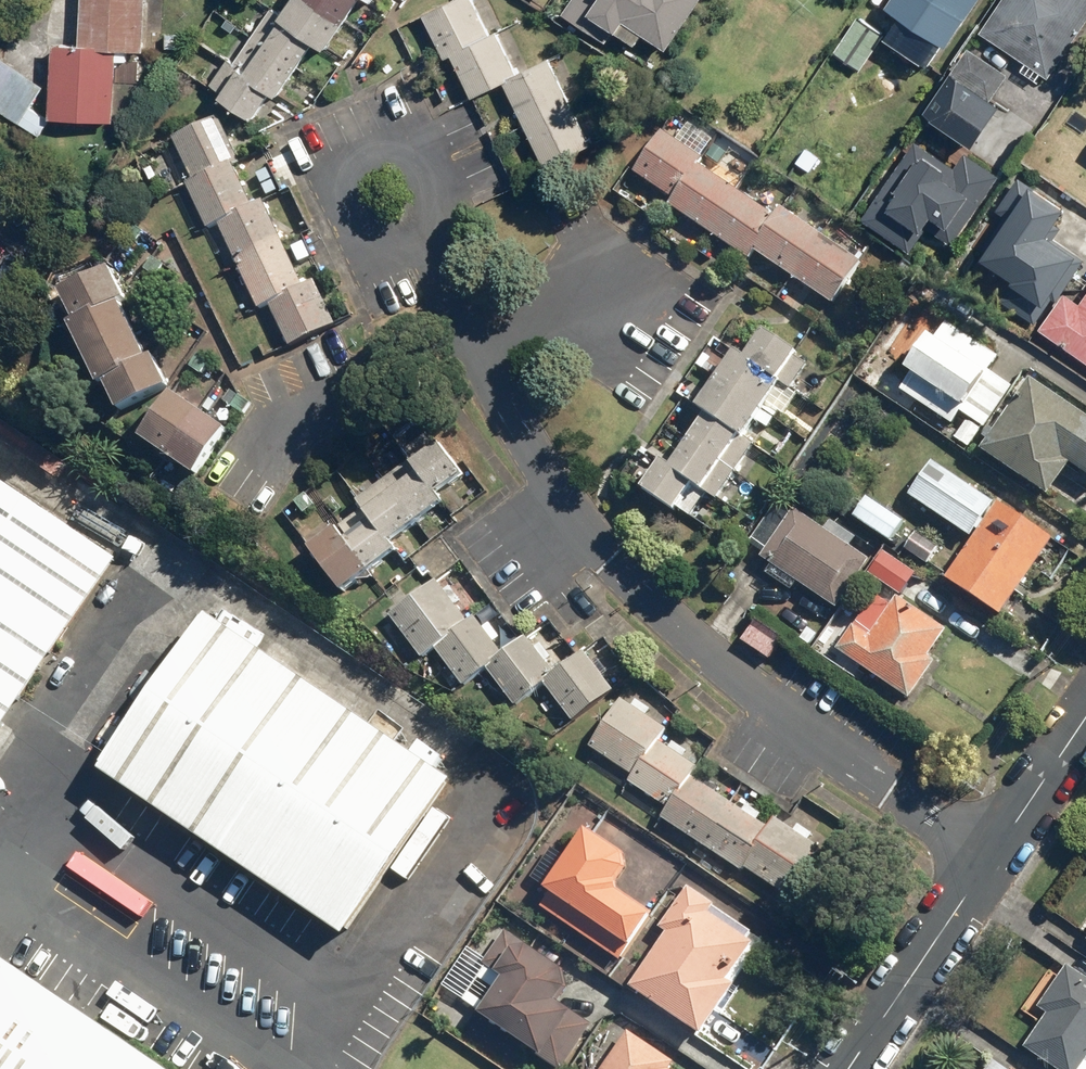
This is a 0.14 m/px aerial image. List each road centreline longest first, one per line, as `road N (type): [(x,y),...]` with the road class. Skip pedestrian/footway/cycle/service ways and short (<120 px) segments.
road 1 (residential): [(993,855),(733,679),(603,565),(548,488),(473,353)]
road 2 (residential): [(993,855),(849,1068)]
road 3 (residential): [(462,332),(302,413),(267,454)]
road 4 (residential): [(462,332),(375,157)]
road 5 (residential): [(473,353),(549,315),(633,296)]
road 6 (residential): [(1085,717),(993,855)]

